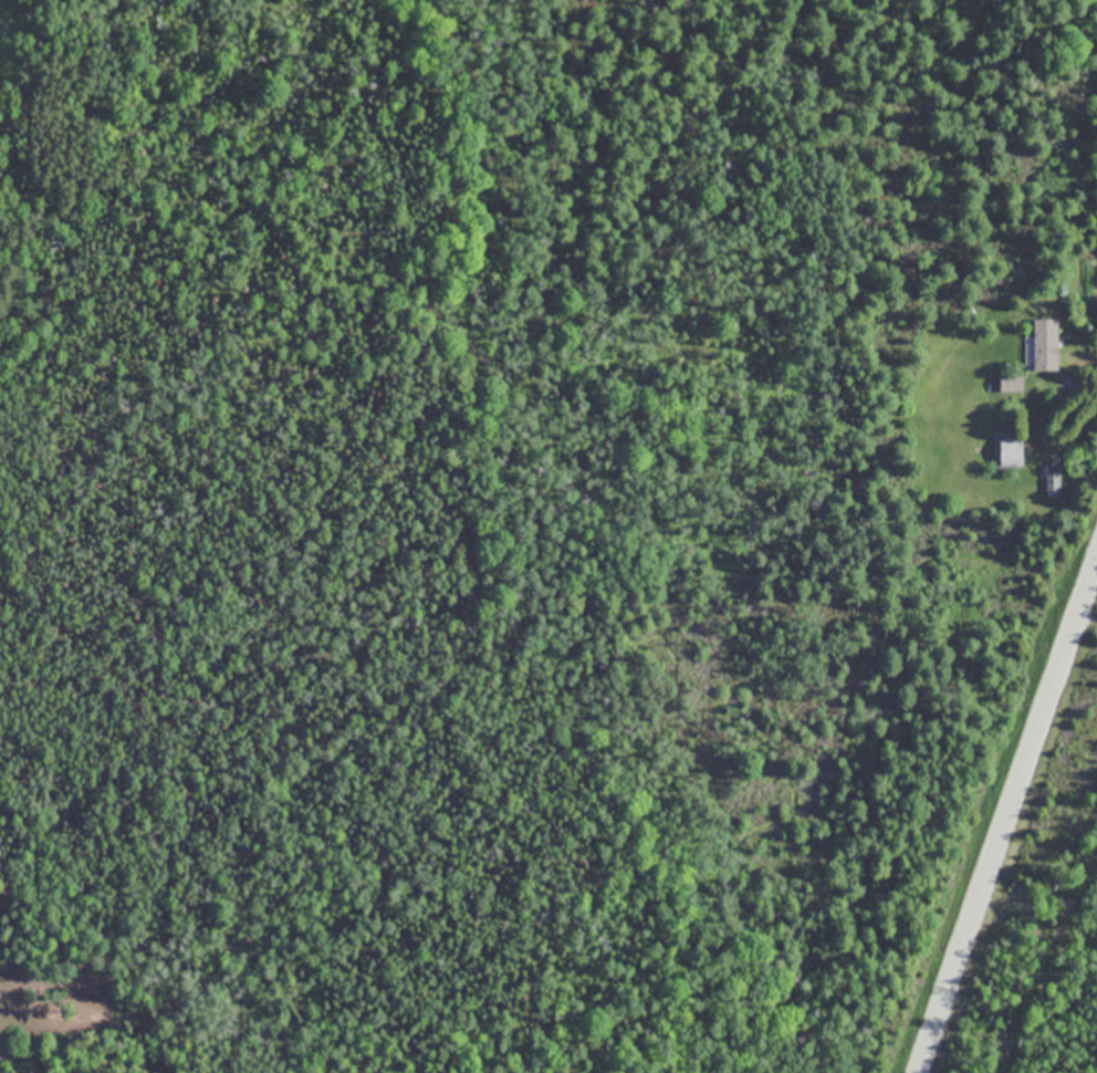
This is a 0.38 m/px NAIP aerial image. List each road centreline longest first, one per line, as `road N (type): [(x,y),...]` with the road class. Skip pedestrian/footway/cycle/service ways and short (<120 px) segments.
road 1 (tertiary): [(918,1072),(1096,557)]

